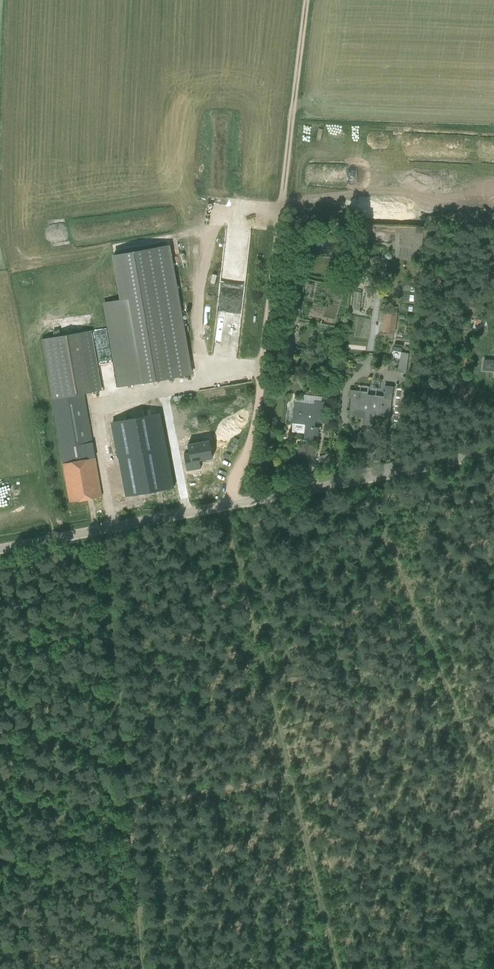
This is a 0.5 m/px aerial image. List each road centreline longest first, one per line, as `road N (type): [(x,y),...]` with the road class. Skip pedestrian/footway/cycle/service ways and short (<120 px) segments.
road 1 (track): [(226,504),(261,392),(305,0)]
road 2 (unclassified): [(0,550),(493,448)]

